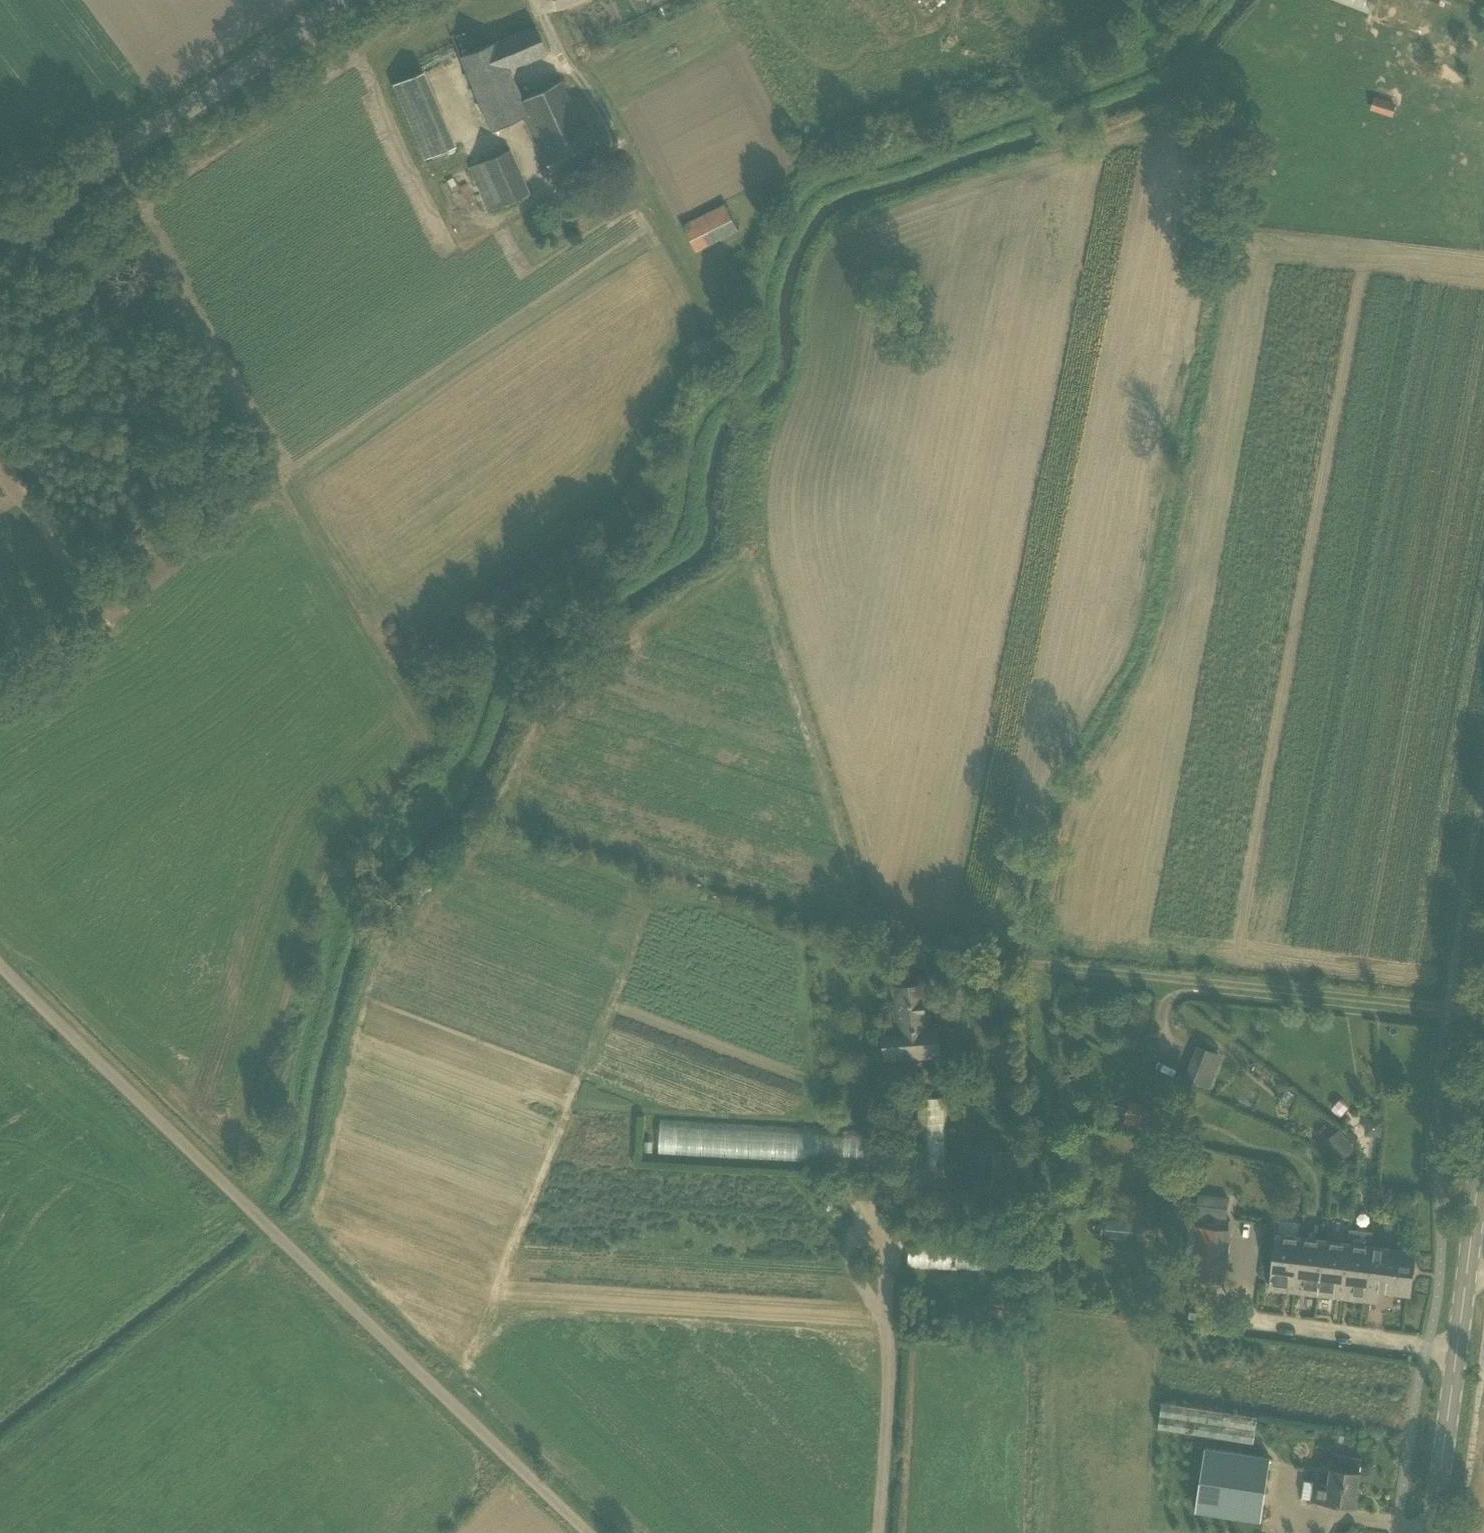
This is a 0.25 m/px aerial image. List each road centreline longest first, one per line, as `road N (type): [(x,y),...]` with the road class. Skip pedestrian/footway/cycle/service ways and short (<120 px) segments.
road 1 (track): [(587,1532),(0,964)]
road 2 (track): [(744,550),(756,439),(734,364),(671,231),(540,0)]
road 3 (track): [(1042,961),(1483,1012)]
road 4 (unclassified): [(0,226),(170,122),(333,0)]
road 5 (tertiary): [(1431,1532),(1483,1141)]
road 6 (track): [(888,1167),(890,1343),(878,1532)]

